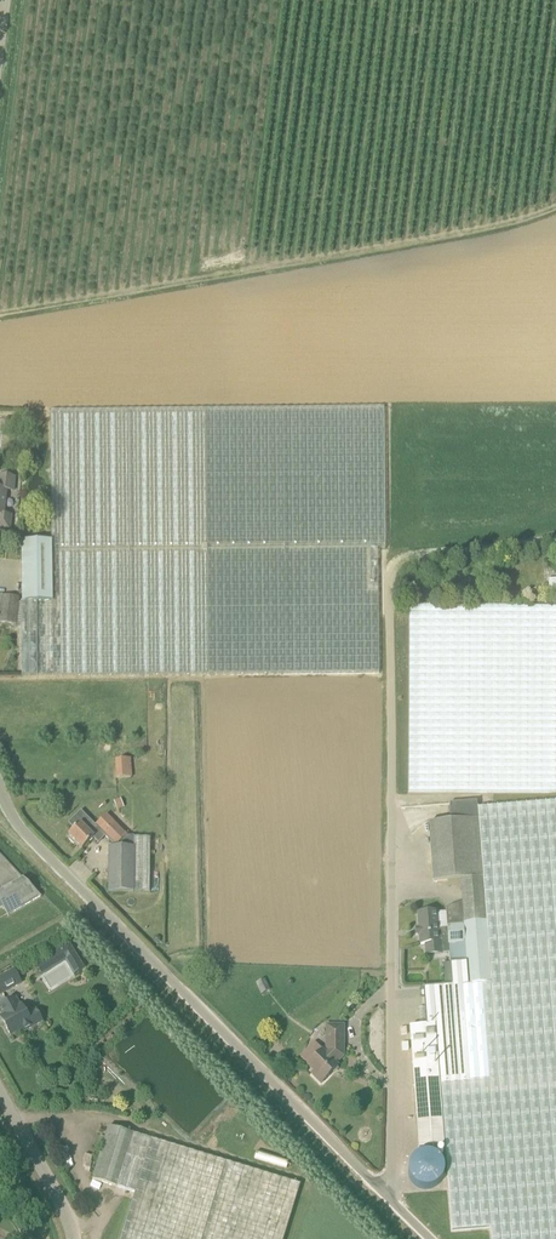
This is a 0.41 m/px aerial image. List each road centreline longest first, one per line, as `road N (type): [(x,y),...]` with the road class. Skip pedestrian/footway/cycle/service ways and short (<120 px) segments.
road 1 (unclassified): [(380,1192),(390,1182),(394,567),(555,539)]
road 2 (track): [(555,207),(494,227),(0,314)]
road 3 (unclassified): [(380,1192),(20,829),(0,792)]
road 4 (unclassified): [(73,1238),(0,1093)]

